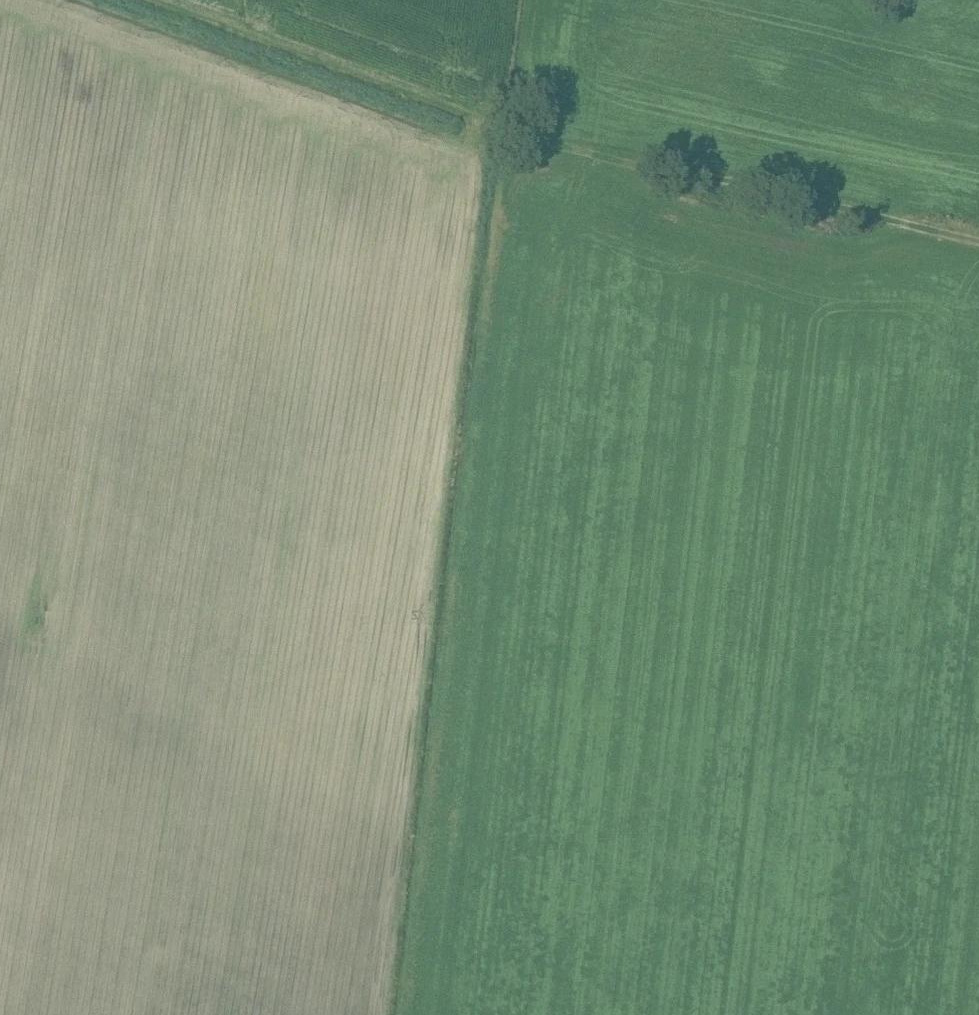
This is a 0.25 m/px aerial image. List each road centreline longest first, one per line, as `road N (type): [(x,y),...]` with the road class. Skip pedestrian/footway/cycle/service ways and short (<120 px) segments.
road 1 (track): [(978,243),(492,124),(144,0)]

